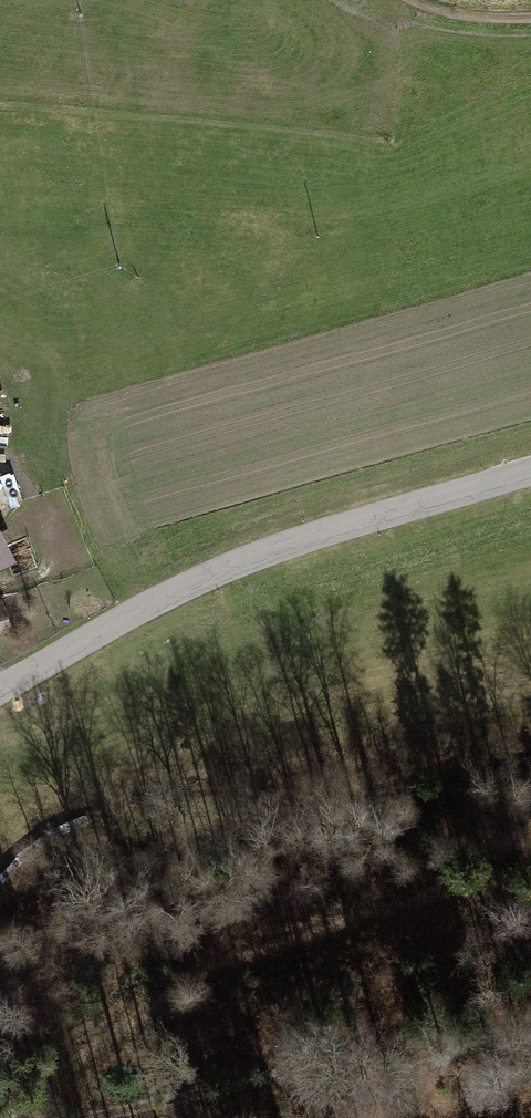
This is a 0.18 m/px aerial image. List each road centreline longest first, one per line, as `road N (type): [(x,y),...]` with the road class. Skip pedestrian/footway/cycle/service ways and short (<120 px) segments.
road 1 (track): [(10,1117),(138,1018),(214,972),(397,908),(530,884)]
road 2 (unclassified): [(0,689),(217,571),(530,472)]
road 3 (track): [(98,1117),(333,1073),(382,1085),(441,1117)]

